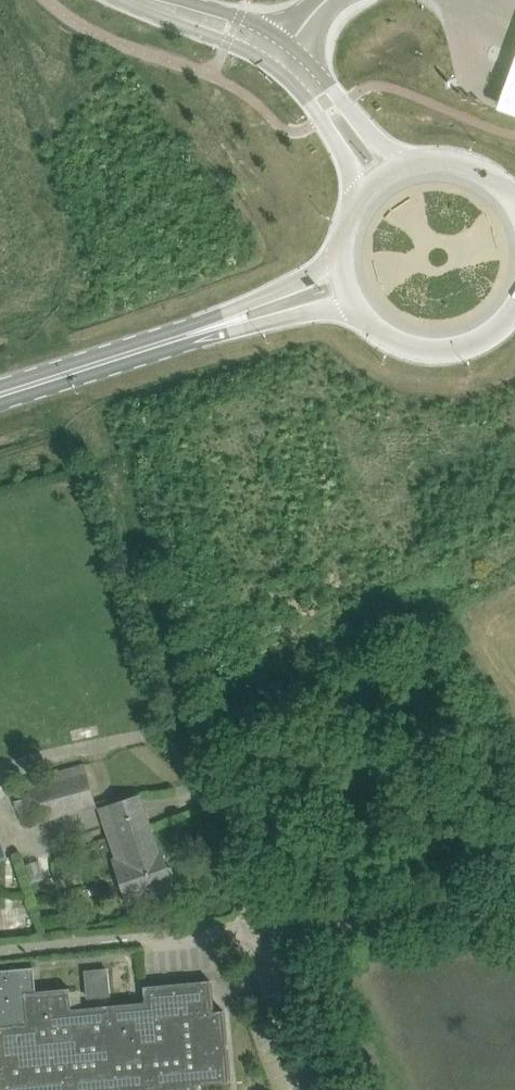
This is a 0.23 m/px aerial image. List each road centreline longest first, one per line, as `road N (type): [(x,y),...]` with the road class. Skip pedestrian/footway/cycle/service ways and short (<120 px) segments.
road 1 (residential): [(262,929),(110,489)]
road 2 (residential): [(262,929),(391,911),(514,908)]
road 3 (primary): [(0,394),(208,328)]
road 4 (primary): [(351,301),(398,344),(429,352),(491,336),(514,312)]
road 5 (tertiary): [(398,167),(284,38)]
road 6 (residential): [(317,1089),(262,929)]
road 7 (tertiary): [(269,62),(322,118),(366,190)]
road 8 (primary): [(340,260),(208,328)]
road 9 (primary): [(208,328),(256,326),(351,301)]
road 10 (tertiary): [(141,0),(177,24),(269,62)]
road 11 (primary): [(514,201),(481,170),(454,161),(398,167)]

